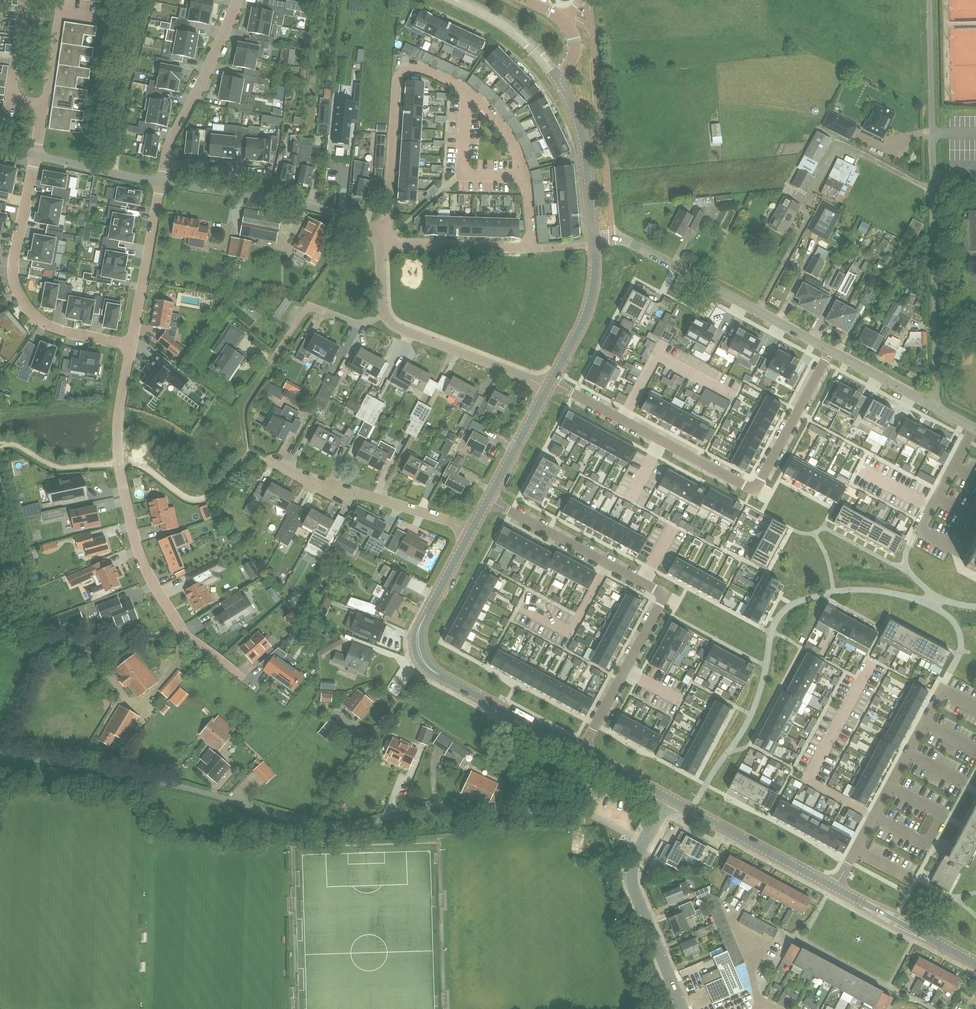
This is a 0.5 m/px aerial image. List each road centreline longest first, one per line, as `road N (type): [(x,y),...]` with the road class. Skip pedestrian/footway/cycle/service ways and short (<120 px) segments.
road 1 (residential): [(644,841),(576,811),(432,806),(328,826),(171,785),(0,754)]
road 2 (unclassified): [(936,406),(930,0)]
road 3 (residential): [(253,685),(190,637),(136,542),(117,432),(131,344)]
road 4 (residential): [(553,378),(755,489),(829,351)]
road 5 (residential): [(582,751),(666,594),(488,499)]
road 6 (tertiary): [(975,962),(667,797)]
road 7 (tertiary): [(582,751),(420,658),(420,627),(472,528)]
road 8 (residential): [(36,155),(14,265),(23,299),(46,323),(131,344)]
road 9 (residential): [(0,743),(37,642),(0,486)]
road 10 (residential): [(829,351),(619,237),(593,238)]
road 11 (residential): [(549,386),(393,324),(385,310),(380,245)]
road 12 (residential): [(380,245),(398,77),(421,69),(466,91)]
road 13 (residential): [(472,528),(311,482),(269,461)]
road 14 (residential): [(131,344),(166,162)]
road 15 (residential): [(683,1008),(631,881),(644,841)]
road 16 (residential): [(166,162),(239,0)]
road 17 (tertiary): [(593,238),(582,136),(560,82)]
road 18 (residential): [(531,250),(380,245)]
road 19 (tertiary): [(553,378),(589,305),(594,246)]
road 20 (residential): [(466,91),(463,170),(524,176)]
road 21 (tertiary): [(488,499),(549,386)]
road 22 (residential): [(936,406),(829,351)]

